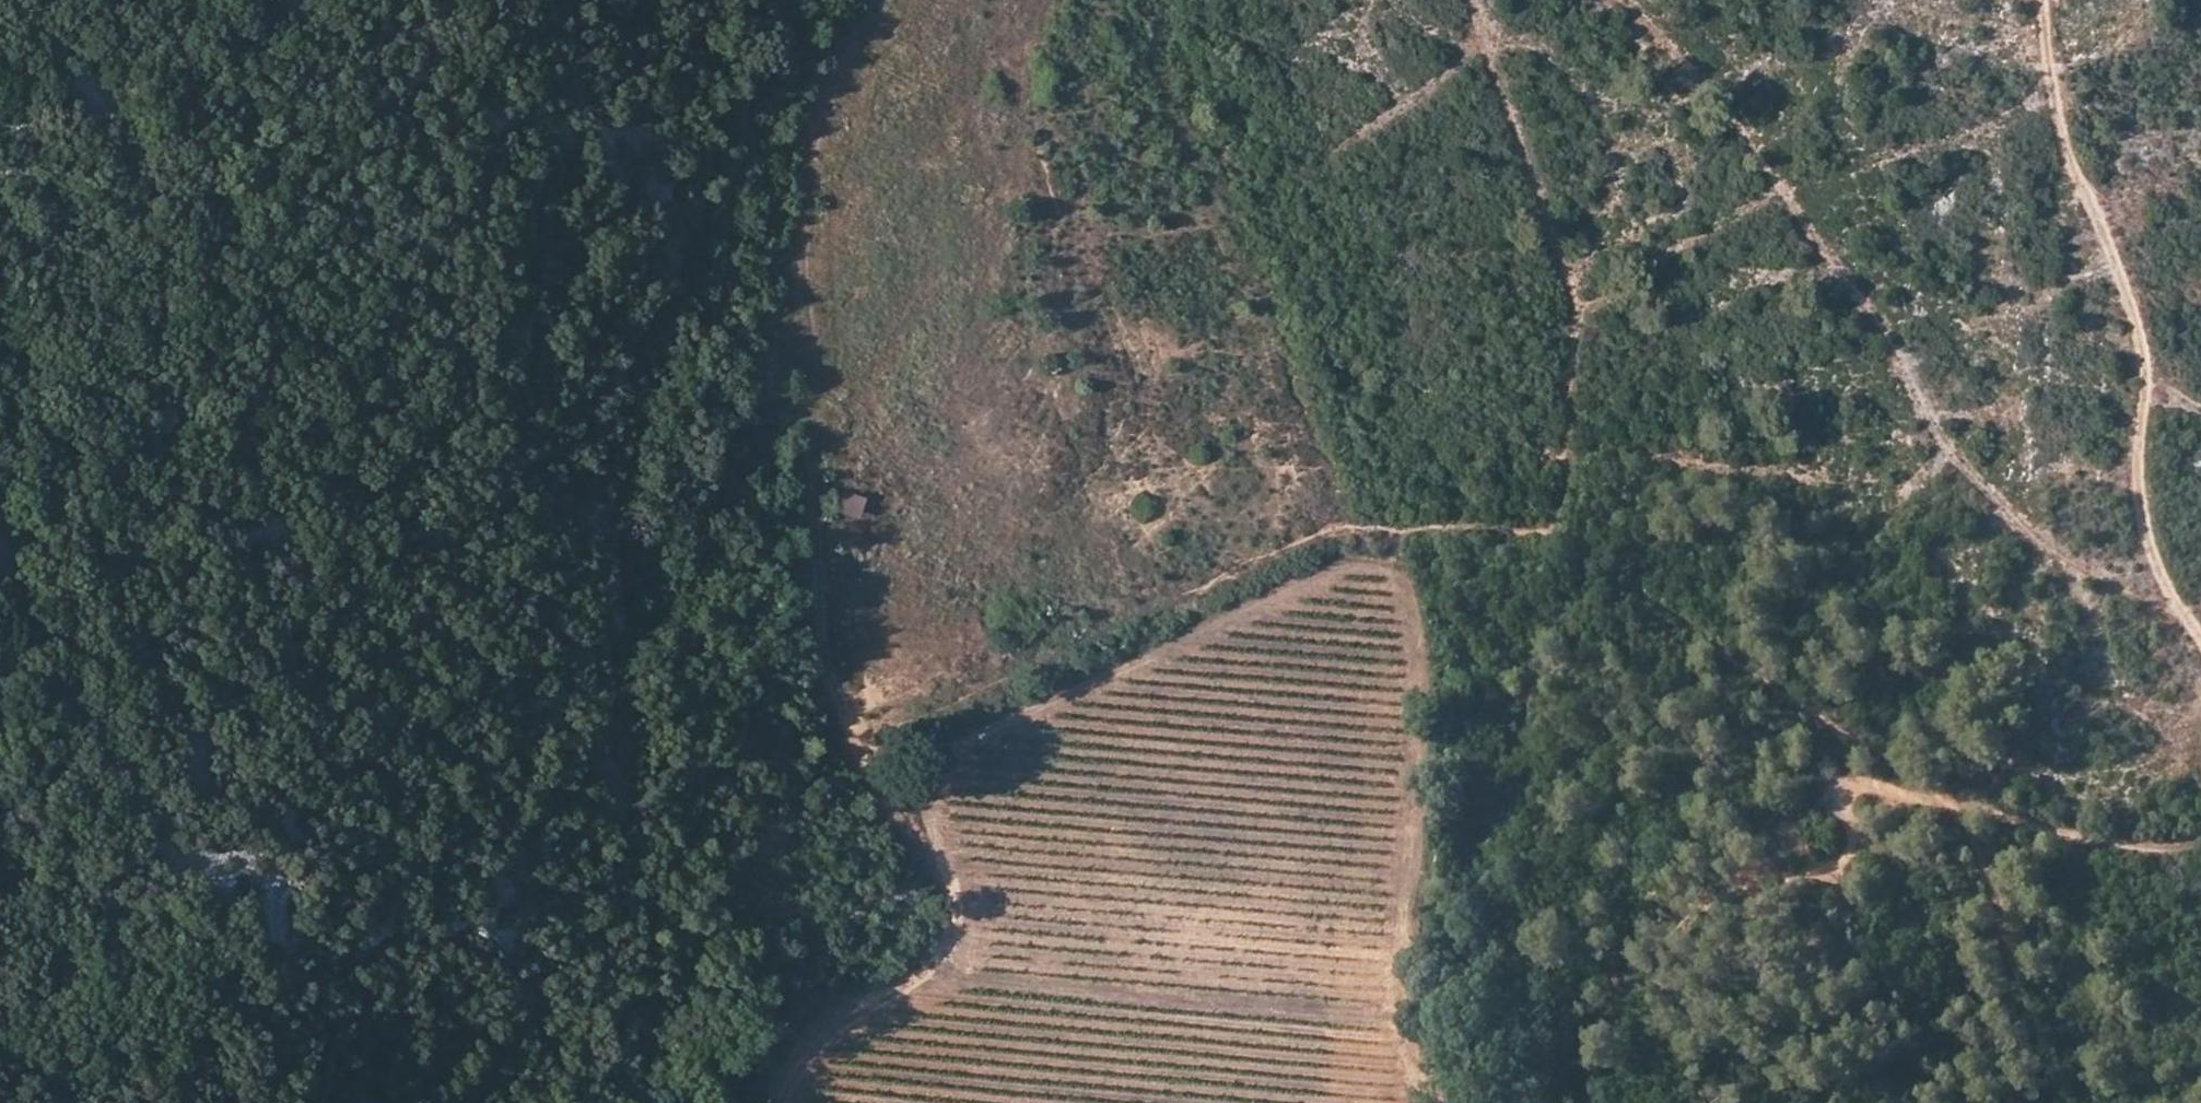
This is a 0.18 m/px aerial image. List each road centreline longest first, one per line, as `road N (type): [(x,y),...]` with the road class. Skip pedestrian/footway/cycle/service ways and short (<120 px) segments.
road 1 (track): [(2037,0),(2052,114),(2144,354),(2133,450),(2147,536),(2200,639)]

